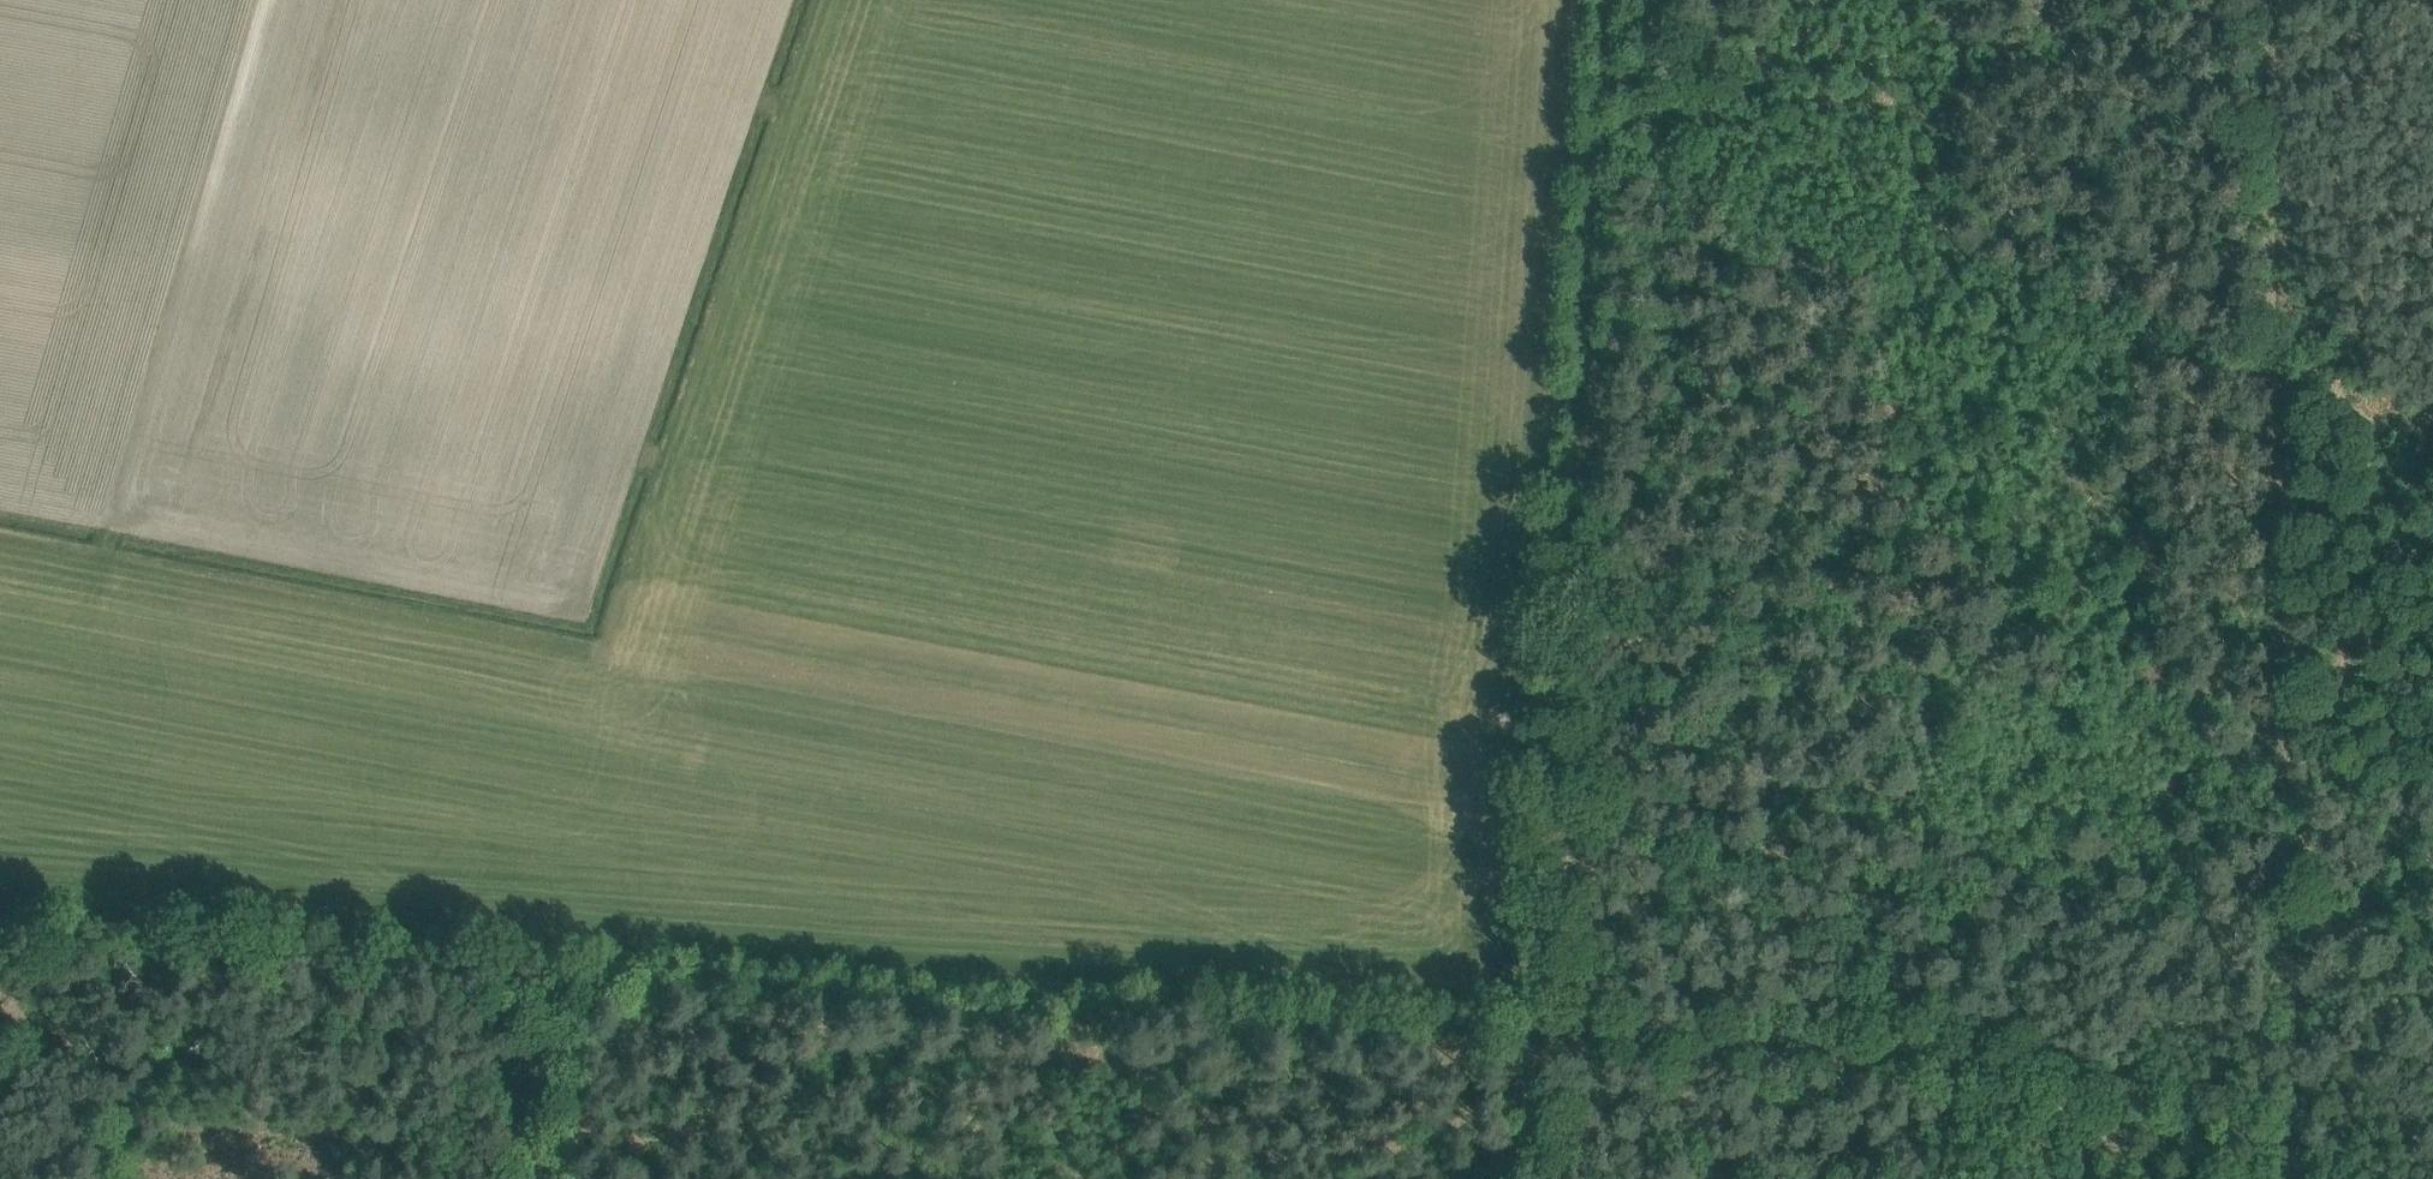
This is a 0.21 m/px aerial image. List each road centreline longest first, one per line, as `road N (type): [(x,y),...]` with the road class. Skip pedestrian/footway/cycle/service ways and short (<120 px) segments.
road 1 (track): [(2313,1178),(2276,0)]
road 2 (track): [(1554,835),(1591,379),(1583,291),(1600,194),(1610,0)]

